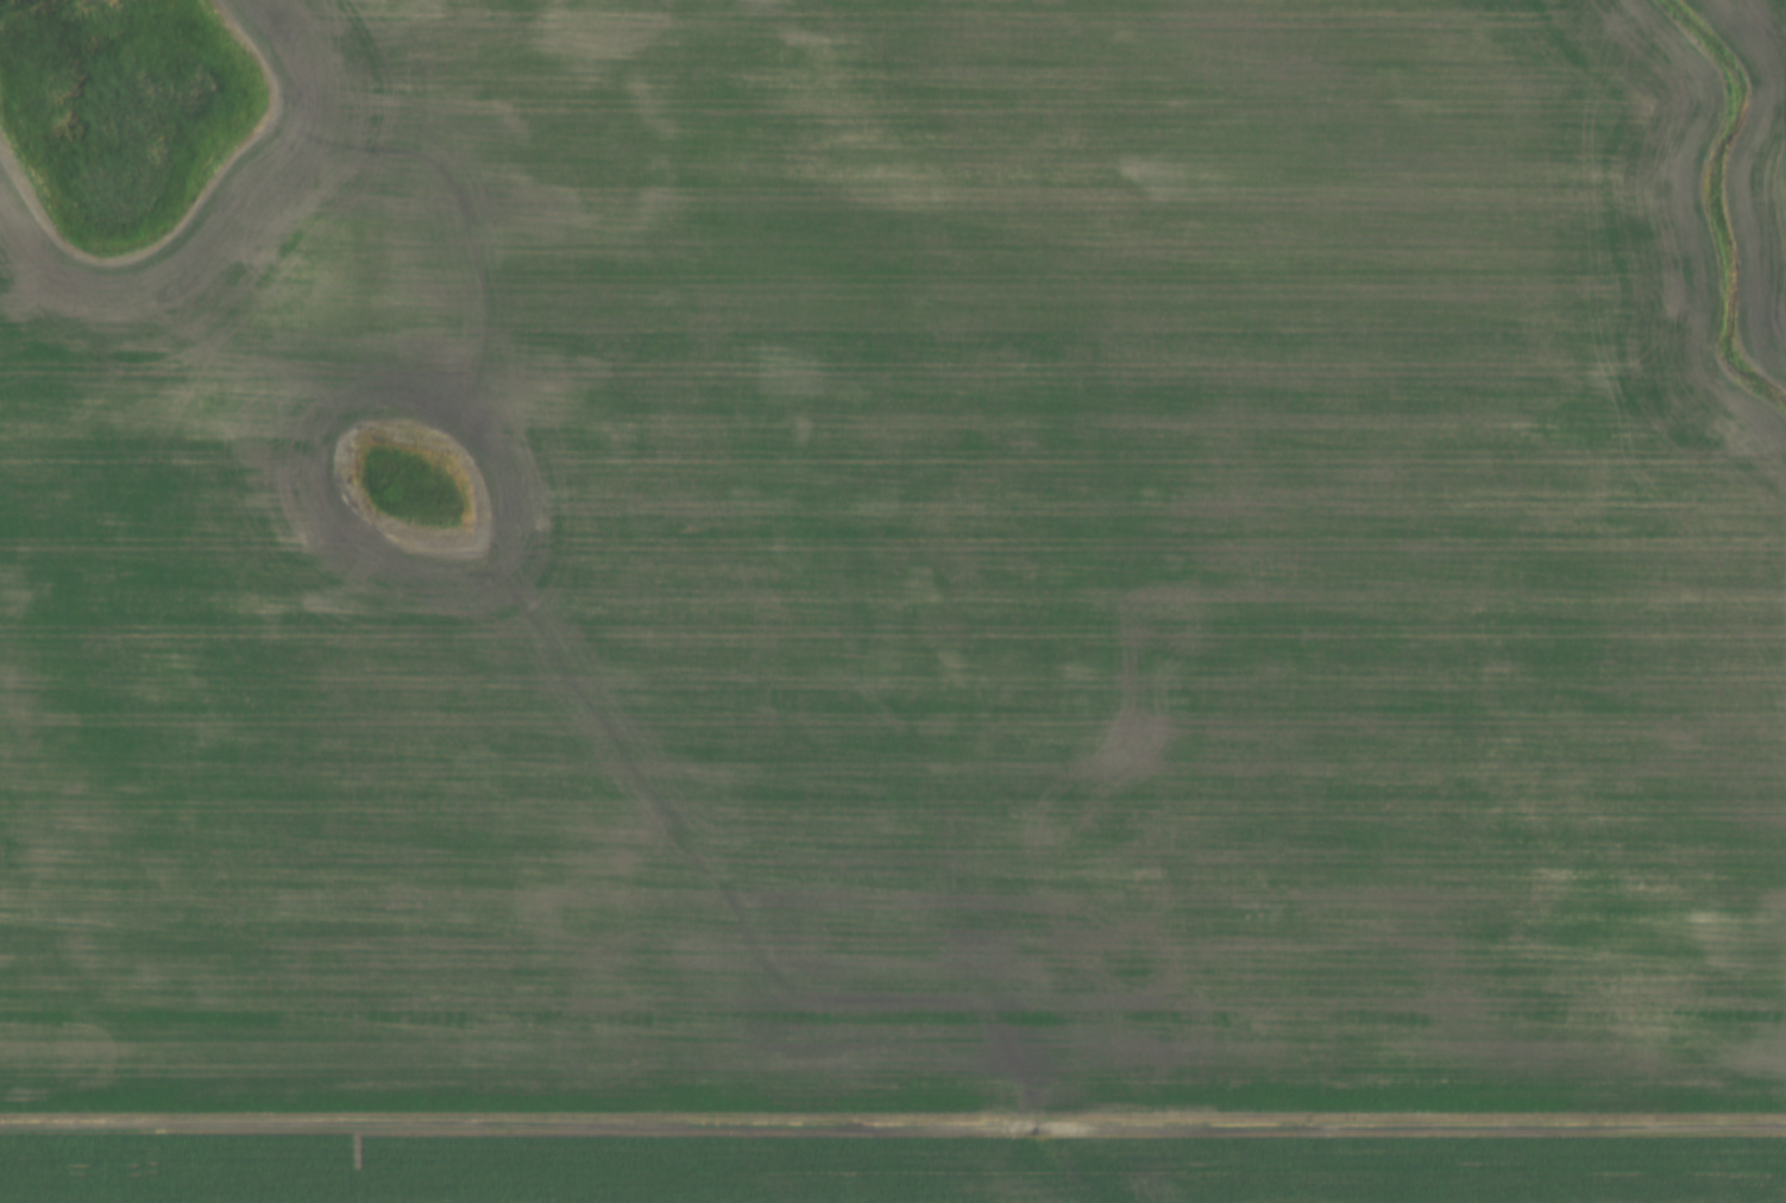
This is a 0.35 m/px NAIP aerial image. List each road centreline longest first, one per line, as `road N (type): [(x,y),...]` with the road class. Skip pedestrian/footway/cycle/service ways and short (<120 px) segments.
road 1 (track): [(1785,1133),(975,1139),(0,1127)]

